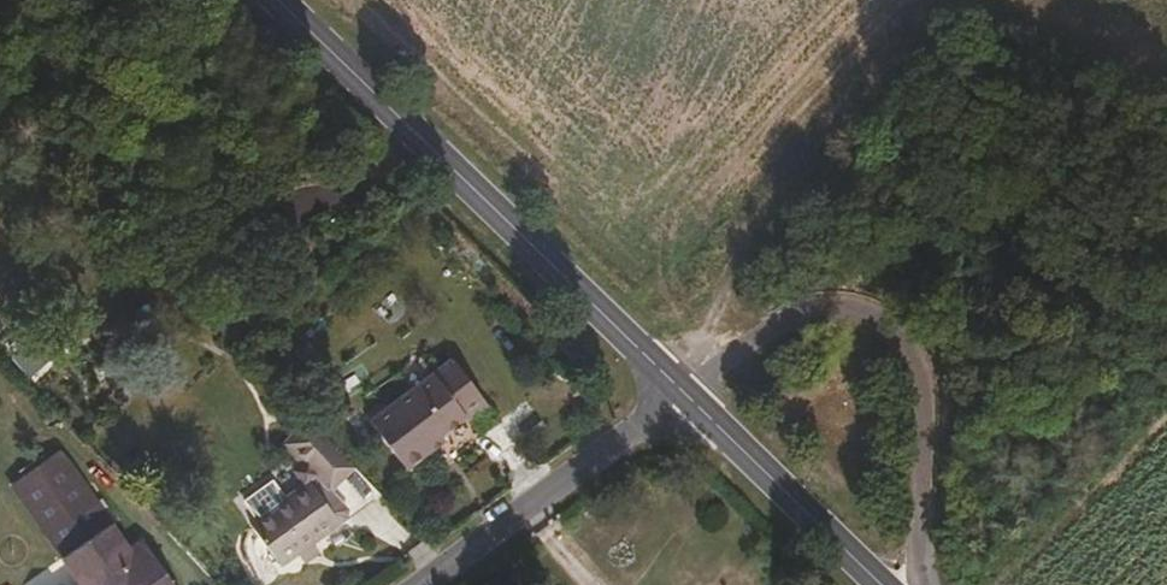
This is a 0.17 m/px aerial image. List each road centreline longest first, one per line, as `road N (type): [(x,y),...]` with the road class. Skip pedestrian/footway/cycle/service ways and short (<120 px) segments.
road 1 (secondary): [(278,0),(678,389)]
road 2 (track): [(957,0),(871,79),(710,314),(678,389)]
road 3 (residential): [(425,584),(638,430),(678,389)]
road 4 (secondary): [(678,389),(883,584)]

